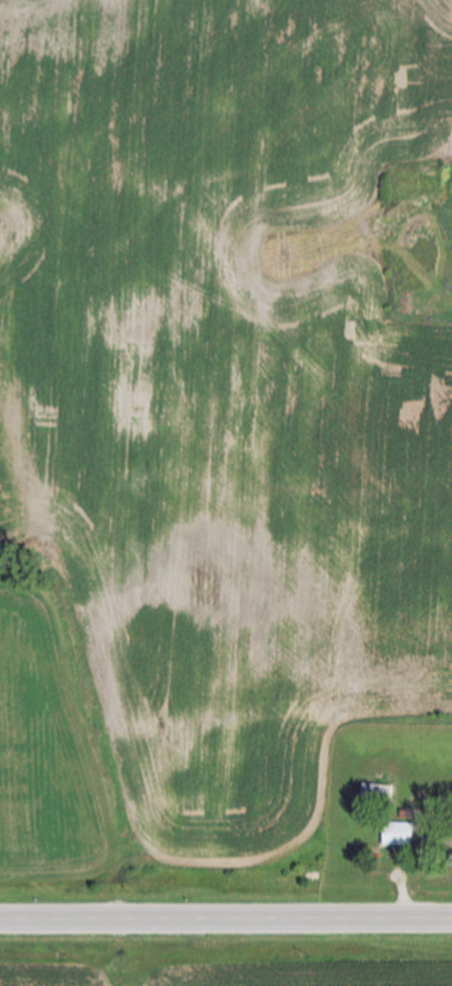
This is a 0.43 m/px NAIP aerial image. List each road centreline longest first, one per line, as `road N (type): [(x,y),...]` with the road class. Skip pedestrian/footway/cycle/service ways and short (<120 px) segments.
road 1 (primary): [(451,920),(0,920)]

